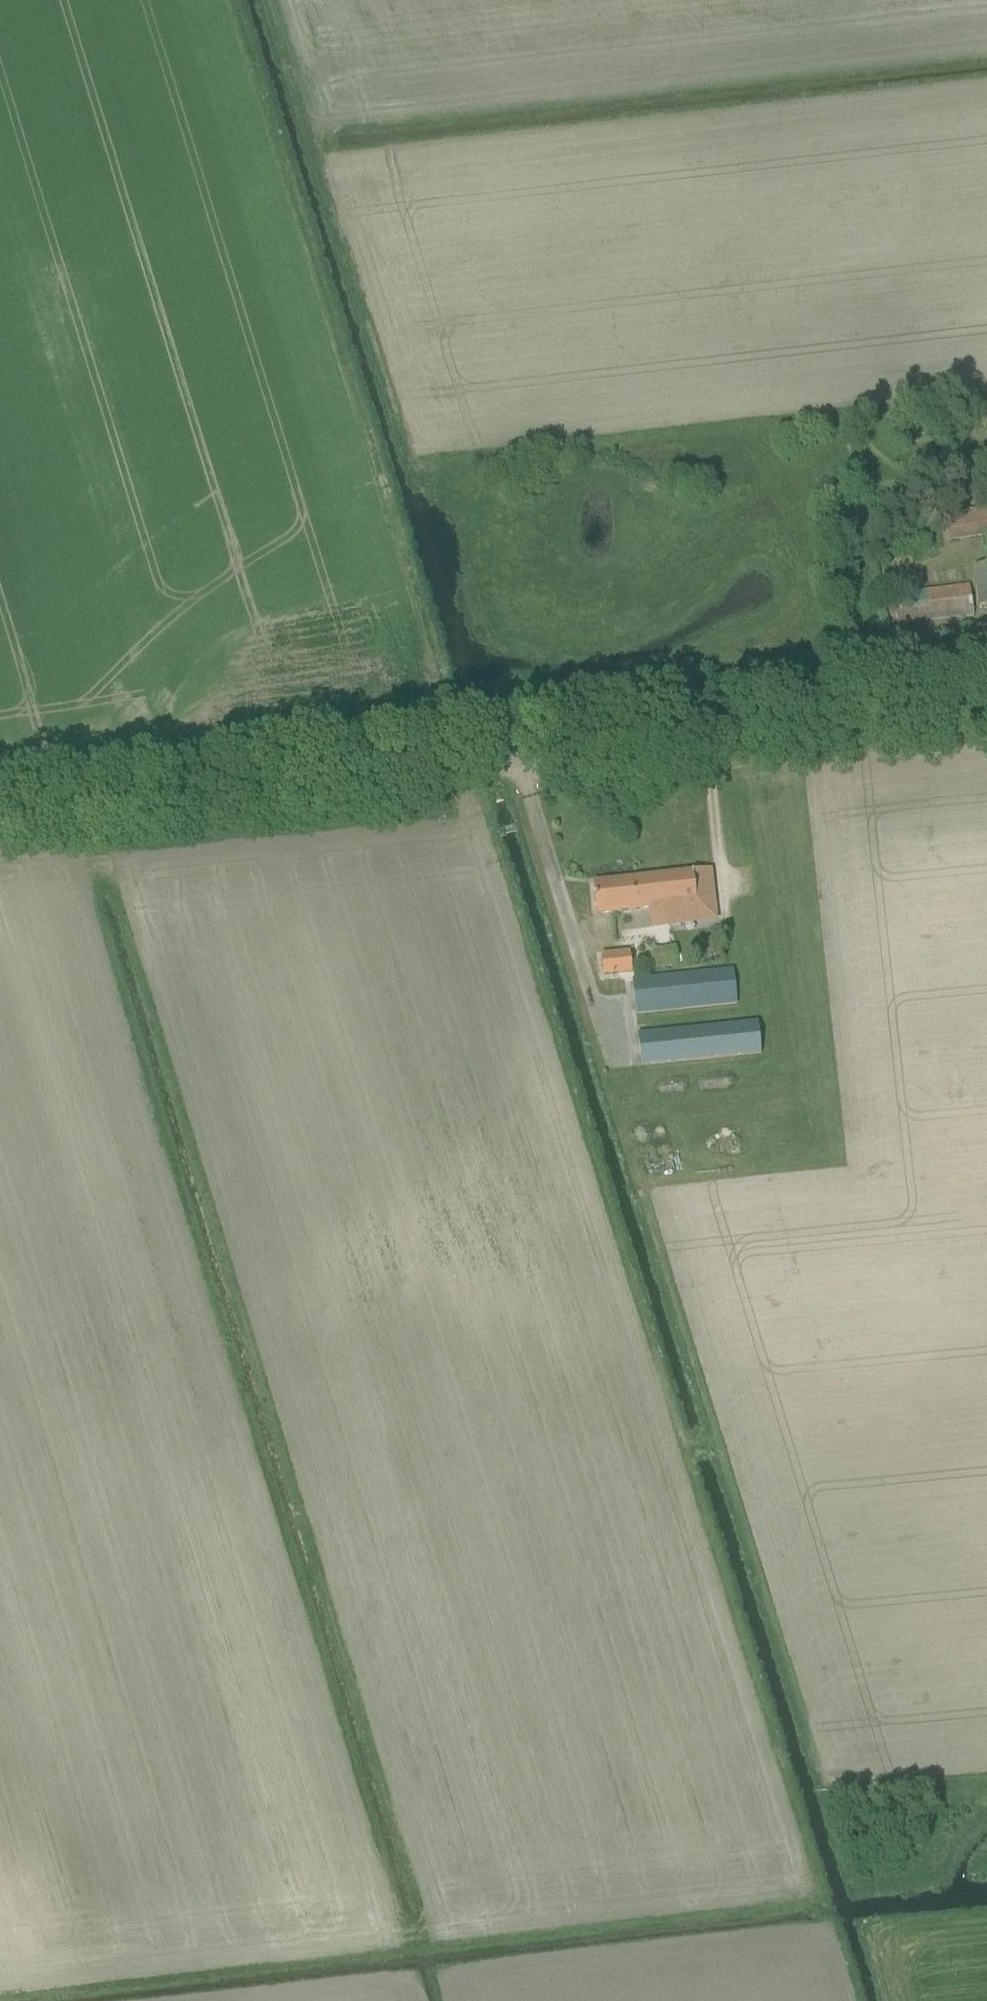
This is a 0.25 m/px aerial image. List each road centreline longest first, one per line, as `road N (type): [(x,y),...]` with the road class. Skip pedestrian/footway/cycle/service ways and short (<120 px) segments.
road 1 (unclassified): [(502,765),(986,712)]
road 2 (track): [(0,835),(288,803),(478,768)]

